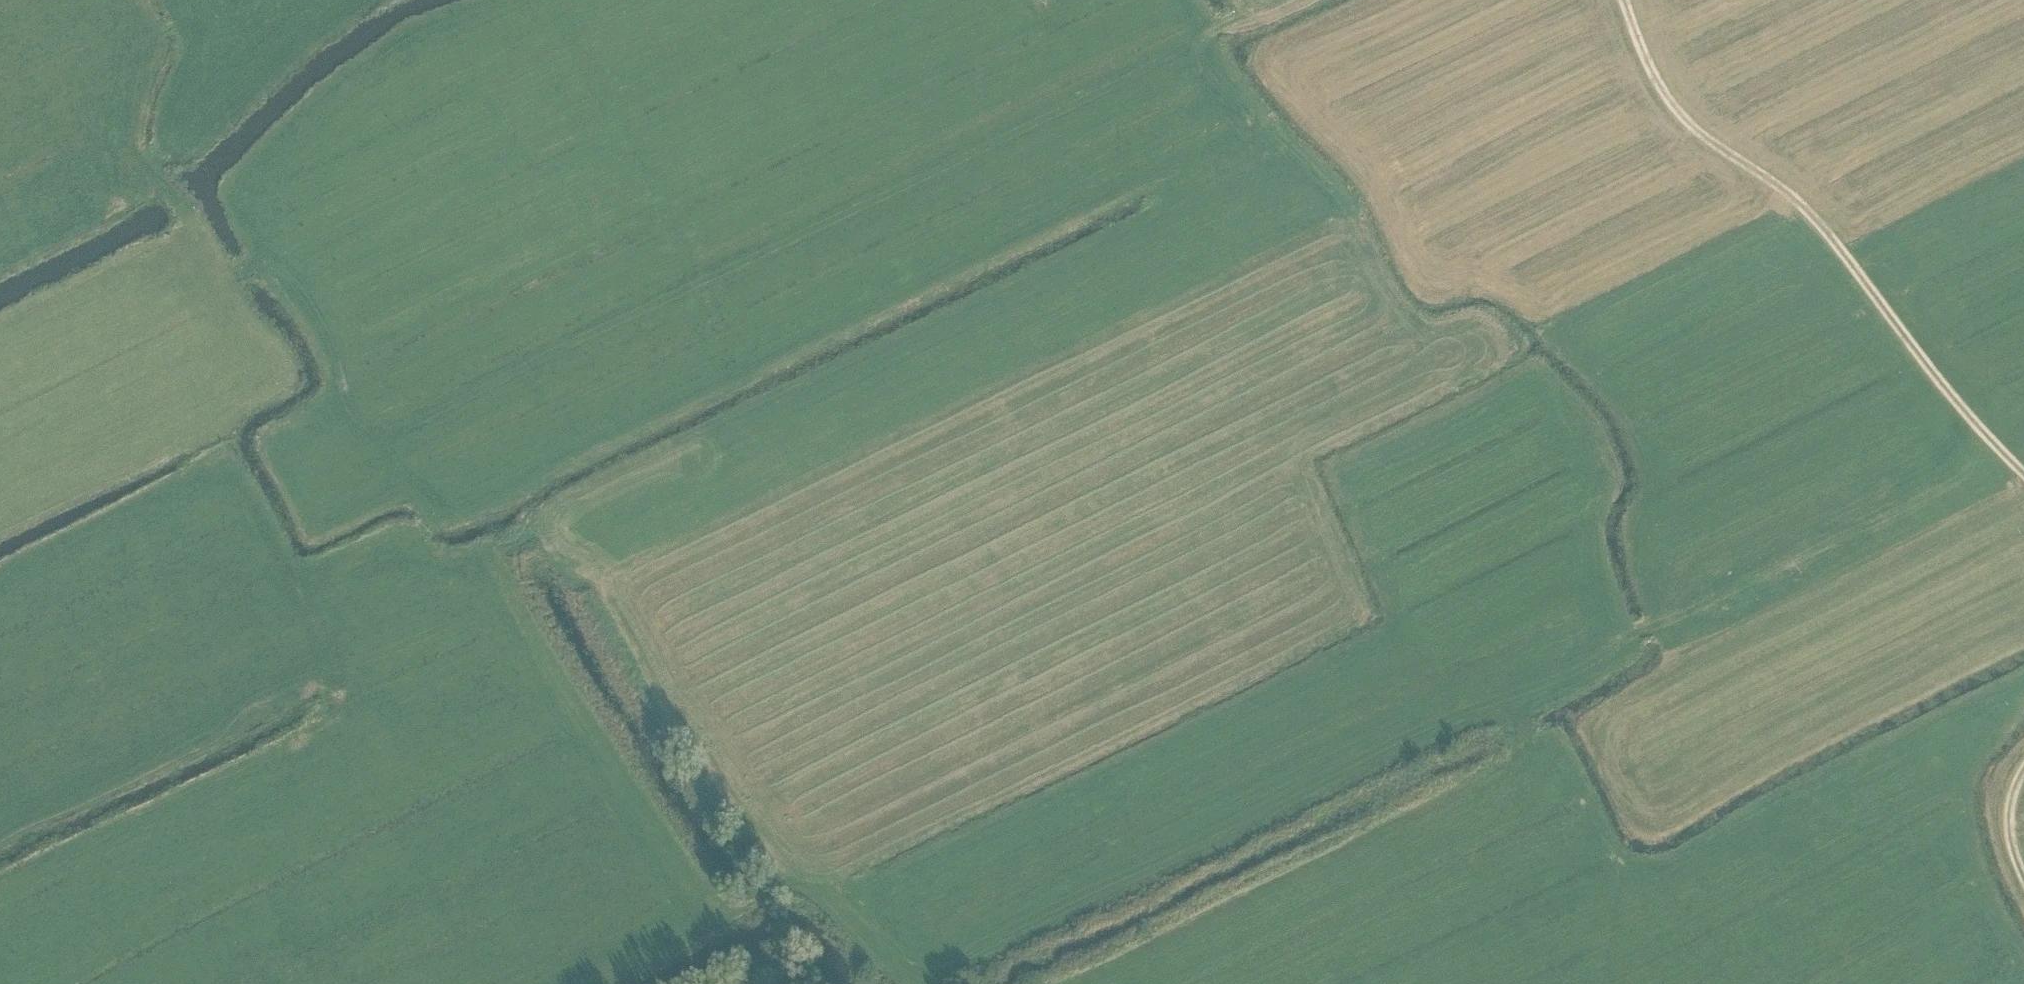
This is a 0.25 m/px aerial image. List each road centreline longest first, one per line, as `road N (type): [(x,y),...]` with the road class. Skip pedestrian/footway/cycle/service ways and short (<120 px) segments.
road 1 (track): [(1623,0),(1675,109),(1828,233),(1965,412),(2023,474)]

